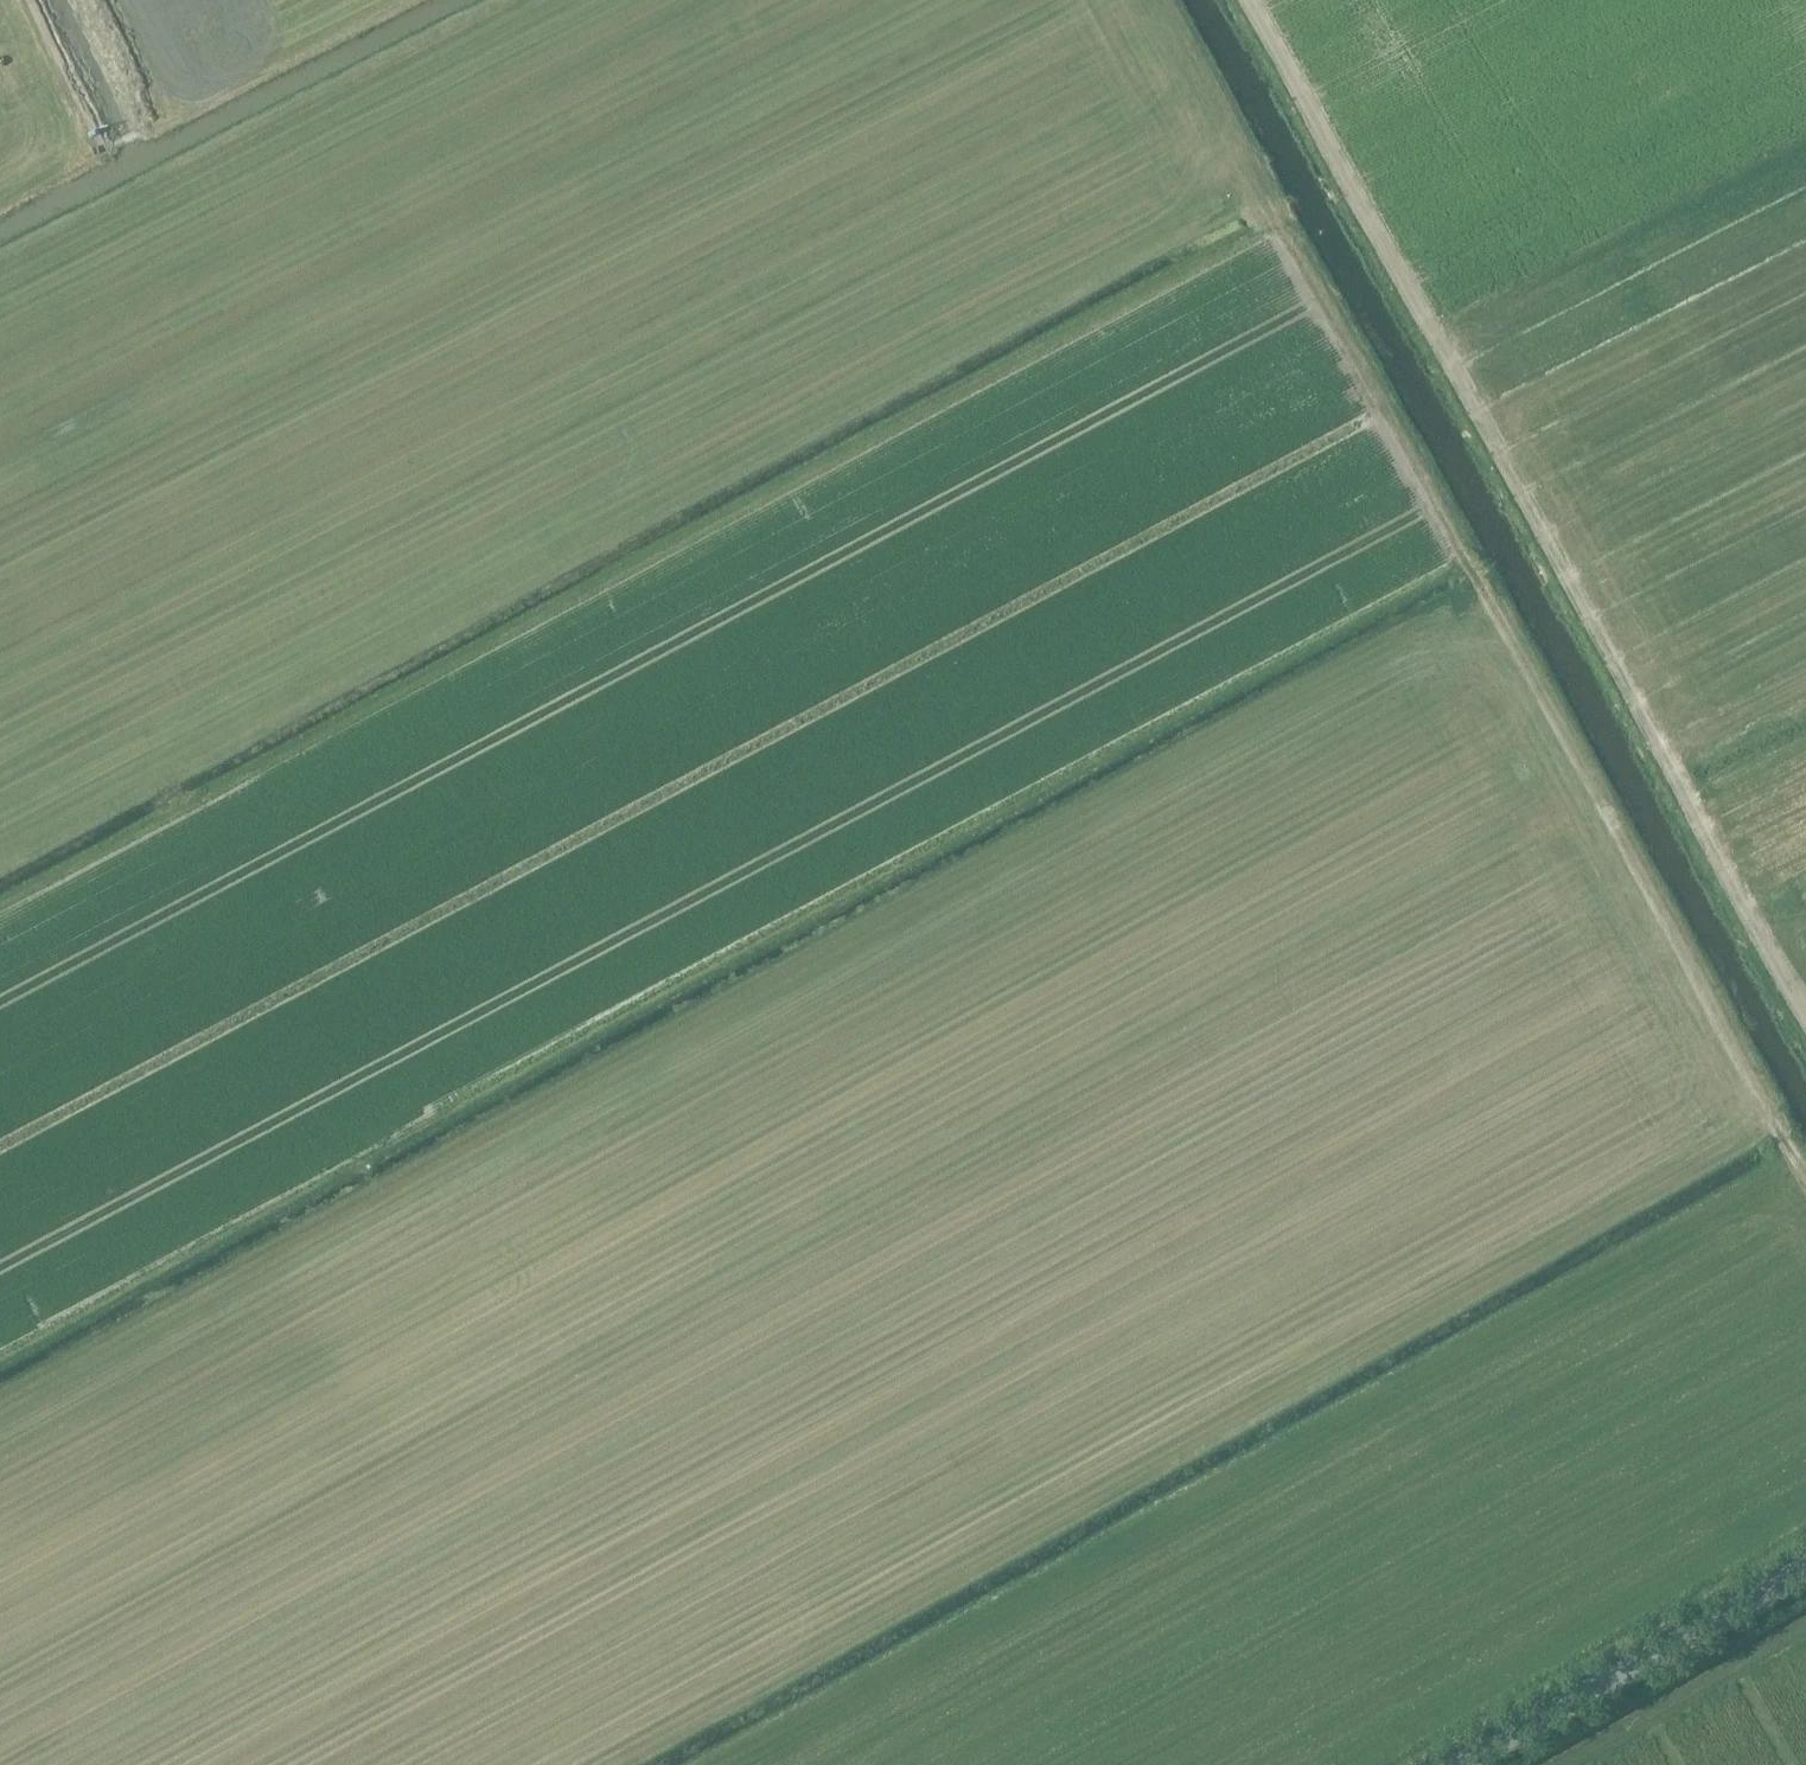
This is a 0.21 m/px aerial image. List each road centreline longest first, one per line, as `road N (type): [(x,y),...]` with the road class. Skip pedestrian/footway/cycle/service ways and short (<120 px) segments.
road 1 (tertiary): [(1465,1764),(1805,1569)]

